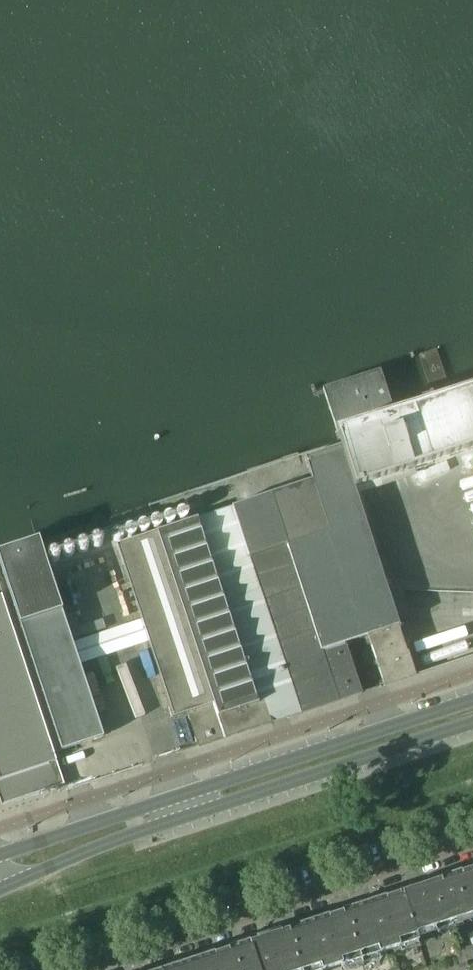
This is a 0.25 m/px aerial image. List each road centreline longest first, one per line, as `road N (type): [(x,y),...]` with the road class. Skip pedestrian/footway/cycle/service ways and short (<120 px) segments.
road 1 (secondary): [(0,885),(472,722)]
road 2 (secondary): [(472,700),(0,853)]
road 3 (residential): [(86,969),(472,843)]

